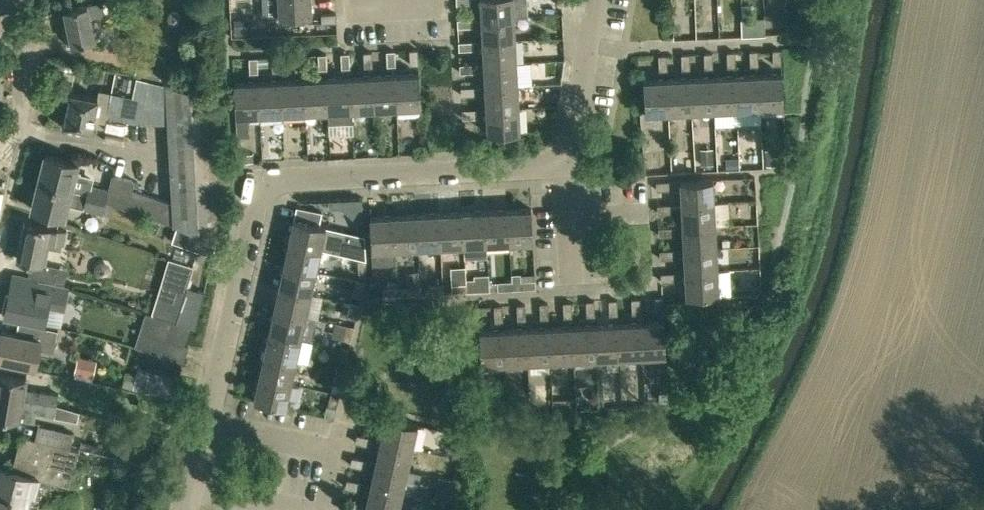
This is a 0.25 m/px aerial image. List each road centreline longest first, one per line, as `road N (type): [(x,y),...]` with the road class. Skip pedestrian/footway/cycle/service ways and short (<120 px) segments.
road 1 (residential): [(204,428),(243,241),(272,174),(523,164),(557,154)]
road 2 (residential): [(325,509),(338,458),(204,428)]
road 3 (residential): [(557,154),(587,78),(598,0)]
road 4 (residential): [(0,147),(19,113),(3,0)]

